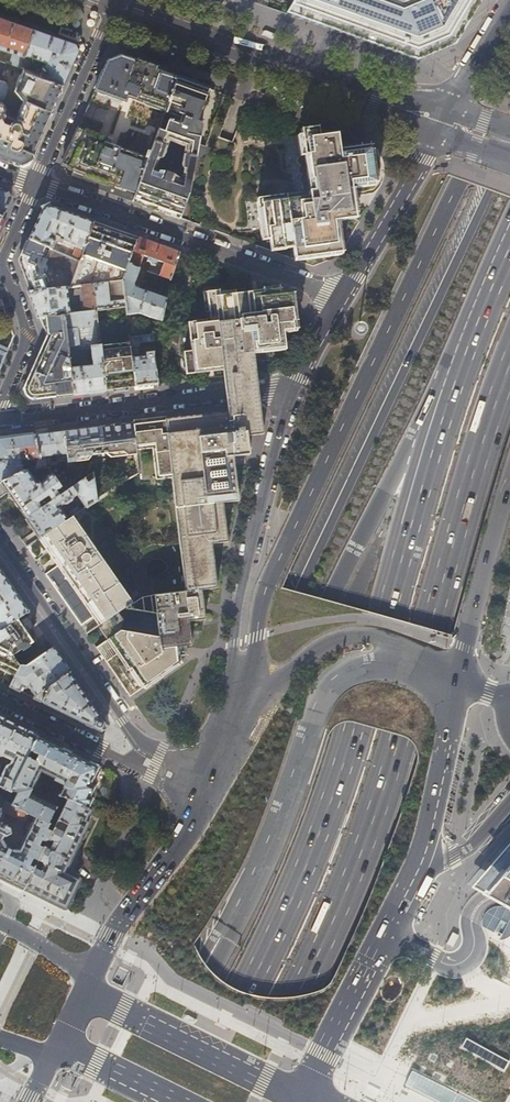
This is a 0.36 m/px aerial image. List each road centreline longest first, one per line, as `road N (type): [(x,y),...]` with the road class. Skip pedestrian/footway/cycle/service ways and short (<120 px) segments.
road 1 (trunk): [(509,148),(297,590),(270,683),(209,815),(168,886),(144,915),(95,948),(35,955),(0,942)]
road 2 (trunk): [(465,354),(327,598),(108,1101)]
road 3 (trunk): [(465,354),(314,846),(189,1101)]
road 4 (trunk): [(246,1101),(361,854),(509,352)]
road 5 (trunk): [(509,95),(460,181),(269,580),(254,663),(234,700)]
road 6 (primary): [(509,747),(412,881),(296,1101)]
road 7 (primary): [(314,1101),(427,890),(509,772)]
road 8 (residential): [(116,6),(441,122)]
road 9 (residential): [(36,184),(342,297)]
road 10 (primary): [(288,388),(239,601),(234,700)]
road 11 (trunk): [(409,665),(356,668),(322,695),(247,896)]
road 12 (residential): [(288,388),(0,420)]
road 13 (primary): [(306,1094),(422,859)]
road 14 (primary): [(306,1094),(102,999),(86,981)]
road 15 (residential): [(143,741),(0,543)]
road 16 (trunk): [(247,896),(118,1101)]
road 17 (primary): [(409,665),(379,636),(331,639),(225,739)]
road 18 (trunk): [(247,896),(147,1101)]
road 19 (primary): [(199,800),(86,981)]
road 20 (trunk): [(458,686),(509,479)]
road 21 (primary): [(441,122),(342,297)]
road 22 (residential): [(116,6),(36,184)]
road 23 (primary): [(422,859),(458,686)]
road 24 (trunk): [(95,1101),(63,1029),(0,975)]
road 25 (residential): [(3,259),(25,342),(0,408)]
road 26 (residential): [(0,701),(133,766)]
road 27 (primary): [(509,8),(441,122)]
road 28 (primary): [(53,1052),(162,1101)]

